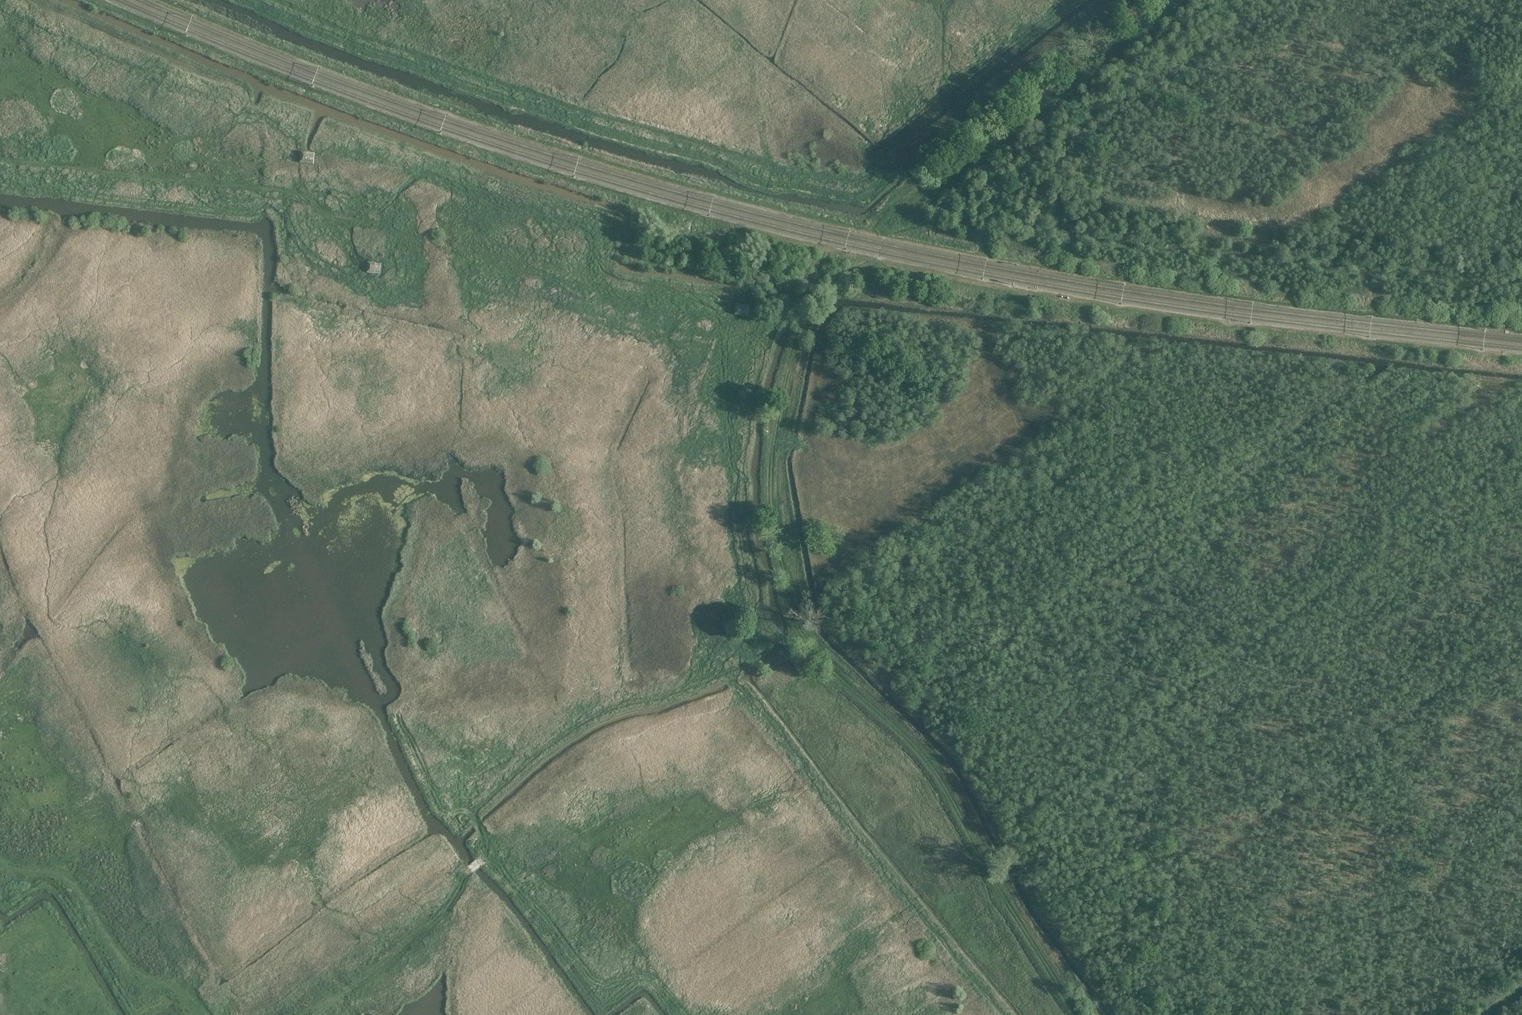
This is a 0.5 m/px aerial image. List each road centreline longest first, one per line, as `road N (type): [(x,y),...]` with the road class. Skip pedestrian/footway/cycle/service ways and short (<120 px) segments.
road 1 (track): [(612,225),(615,279),(718,293),(725,321),(775,333),(749,431),(748,536),(762,632),(780,645),(802,638)]
road 2 (track): [(894,210),(1157,0)]
road 3 (track): [(0,158),(270,189)]
road 4 (track): [(466,873),(431,918),(310,1014)]

